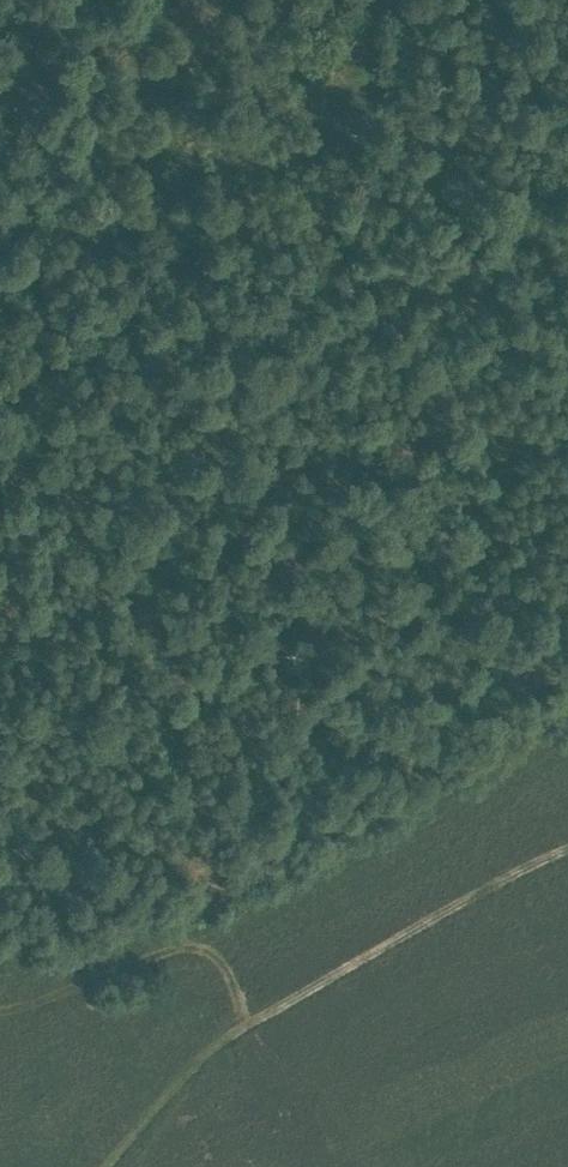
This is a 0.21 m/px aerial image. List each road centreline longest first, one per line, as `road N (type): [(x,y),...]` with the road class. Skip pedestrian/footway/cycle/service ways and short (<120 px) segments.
road 1 (track): [(0,1013),(59,1000),(175,943),(194,943),(237,980),(252,1019)]

